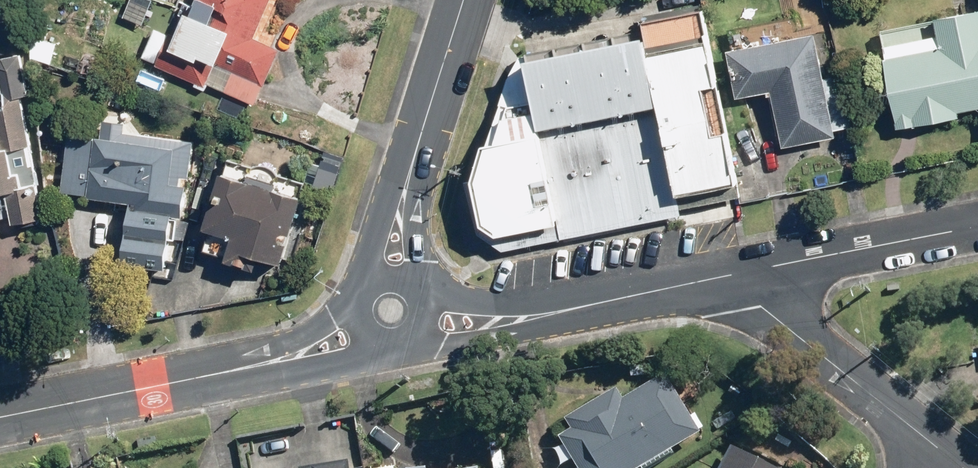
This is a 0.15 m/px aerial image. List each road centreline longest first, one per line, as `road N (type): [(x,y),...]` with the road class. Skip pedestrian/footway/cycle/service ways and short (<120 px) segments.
road 1 (residential): [(364,329),(291,357),(0,415)]
road 2 (residential): [(726,278),(508,322),(424,318)]
road 3 (residential): [(395,280),(406,181),(463,0)]
road 4 (residential): [(946,457),(726,278)]
road 5 (residential): [(977,227),(726,278)]

